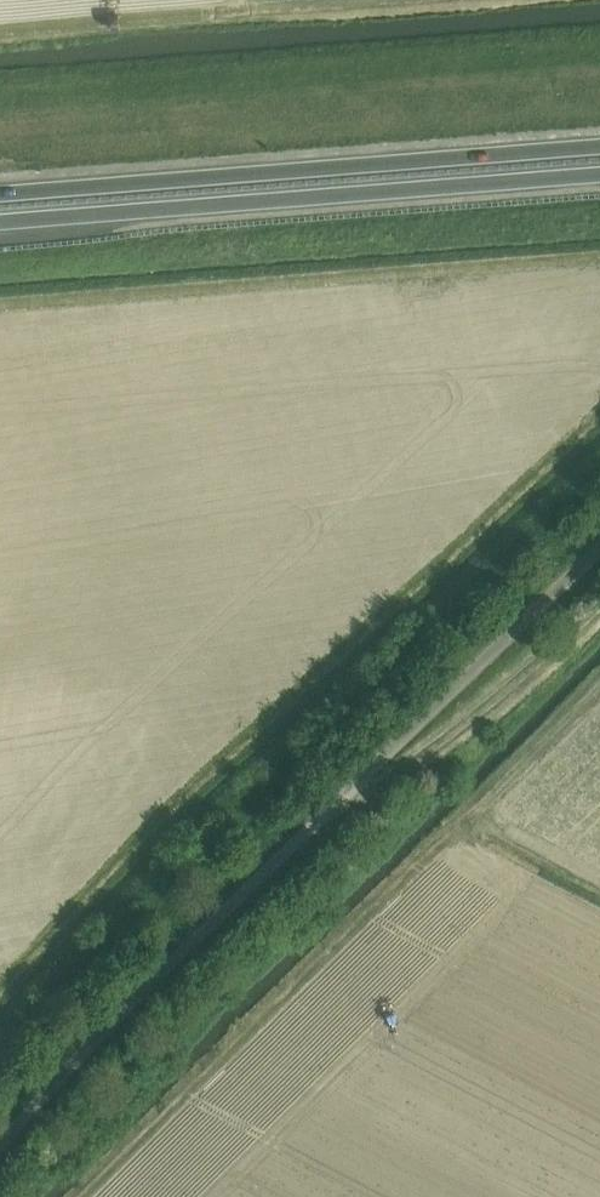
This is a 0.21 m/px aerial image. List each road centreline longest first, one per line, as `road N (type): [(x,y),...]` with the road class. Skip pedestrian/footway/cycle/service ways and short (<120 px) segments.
road 1 (unclassified): [(0,1143),(106,1028),(599,549)]
road 2 (trunk): [(0,223),(599,175)]
road 3 (trunk): [(599,151),(0,199)]
road 4 (track): [(323,820),(398,780),(599,607)]

